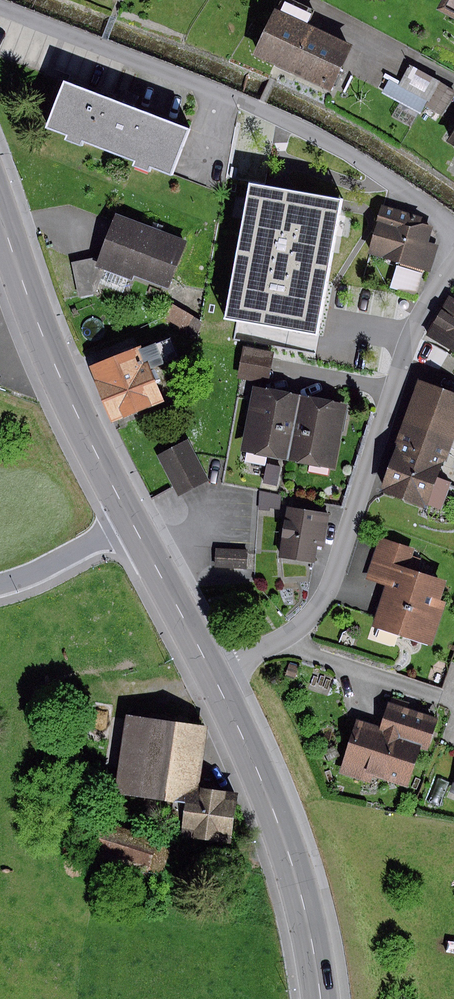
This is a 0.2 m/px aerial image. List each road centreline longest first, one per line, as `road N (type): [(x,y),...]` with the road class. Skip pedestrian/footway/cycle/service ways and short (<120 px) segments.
road 1 (residential): [(453,243),(432,212),(325,138),(0,6)]
road 2 (residential): [(220,674),(290,638),(333,586),(404,358),(453,265)]
road 3 (primary): [(220,674),(284,830),(322,998)]
road 4 (primary): [(0,214),(43,334),(137,520)]
road 5 (primary): [(137,520),(220,674)]
road 6 (residential): [(0,585),(137,520)]

